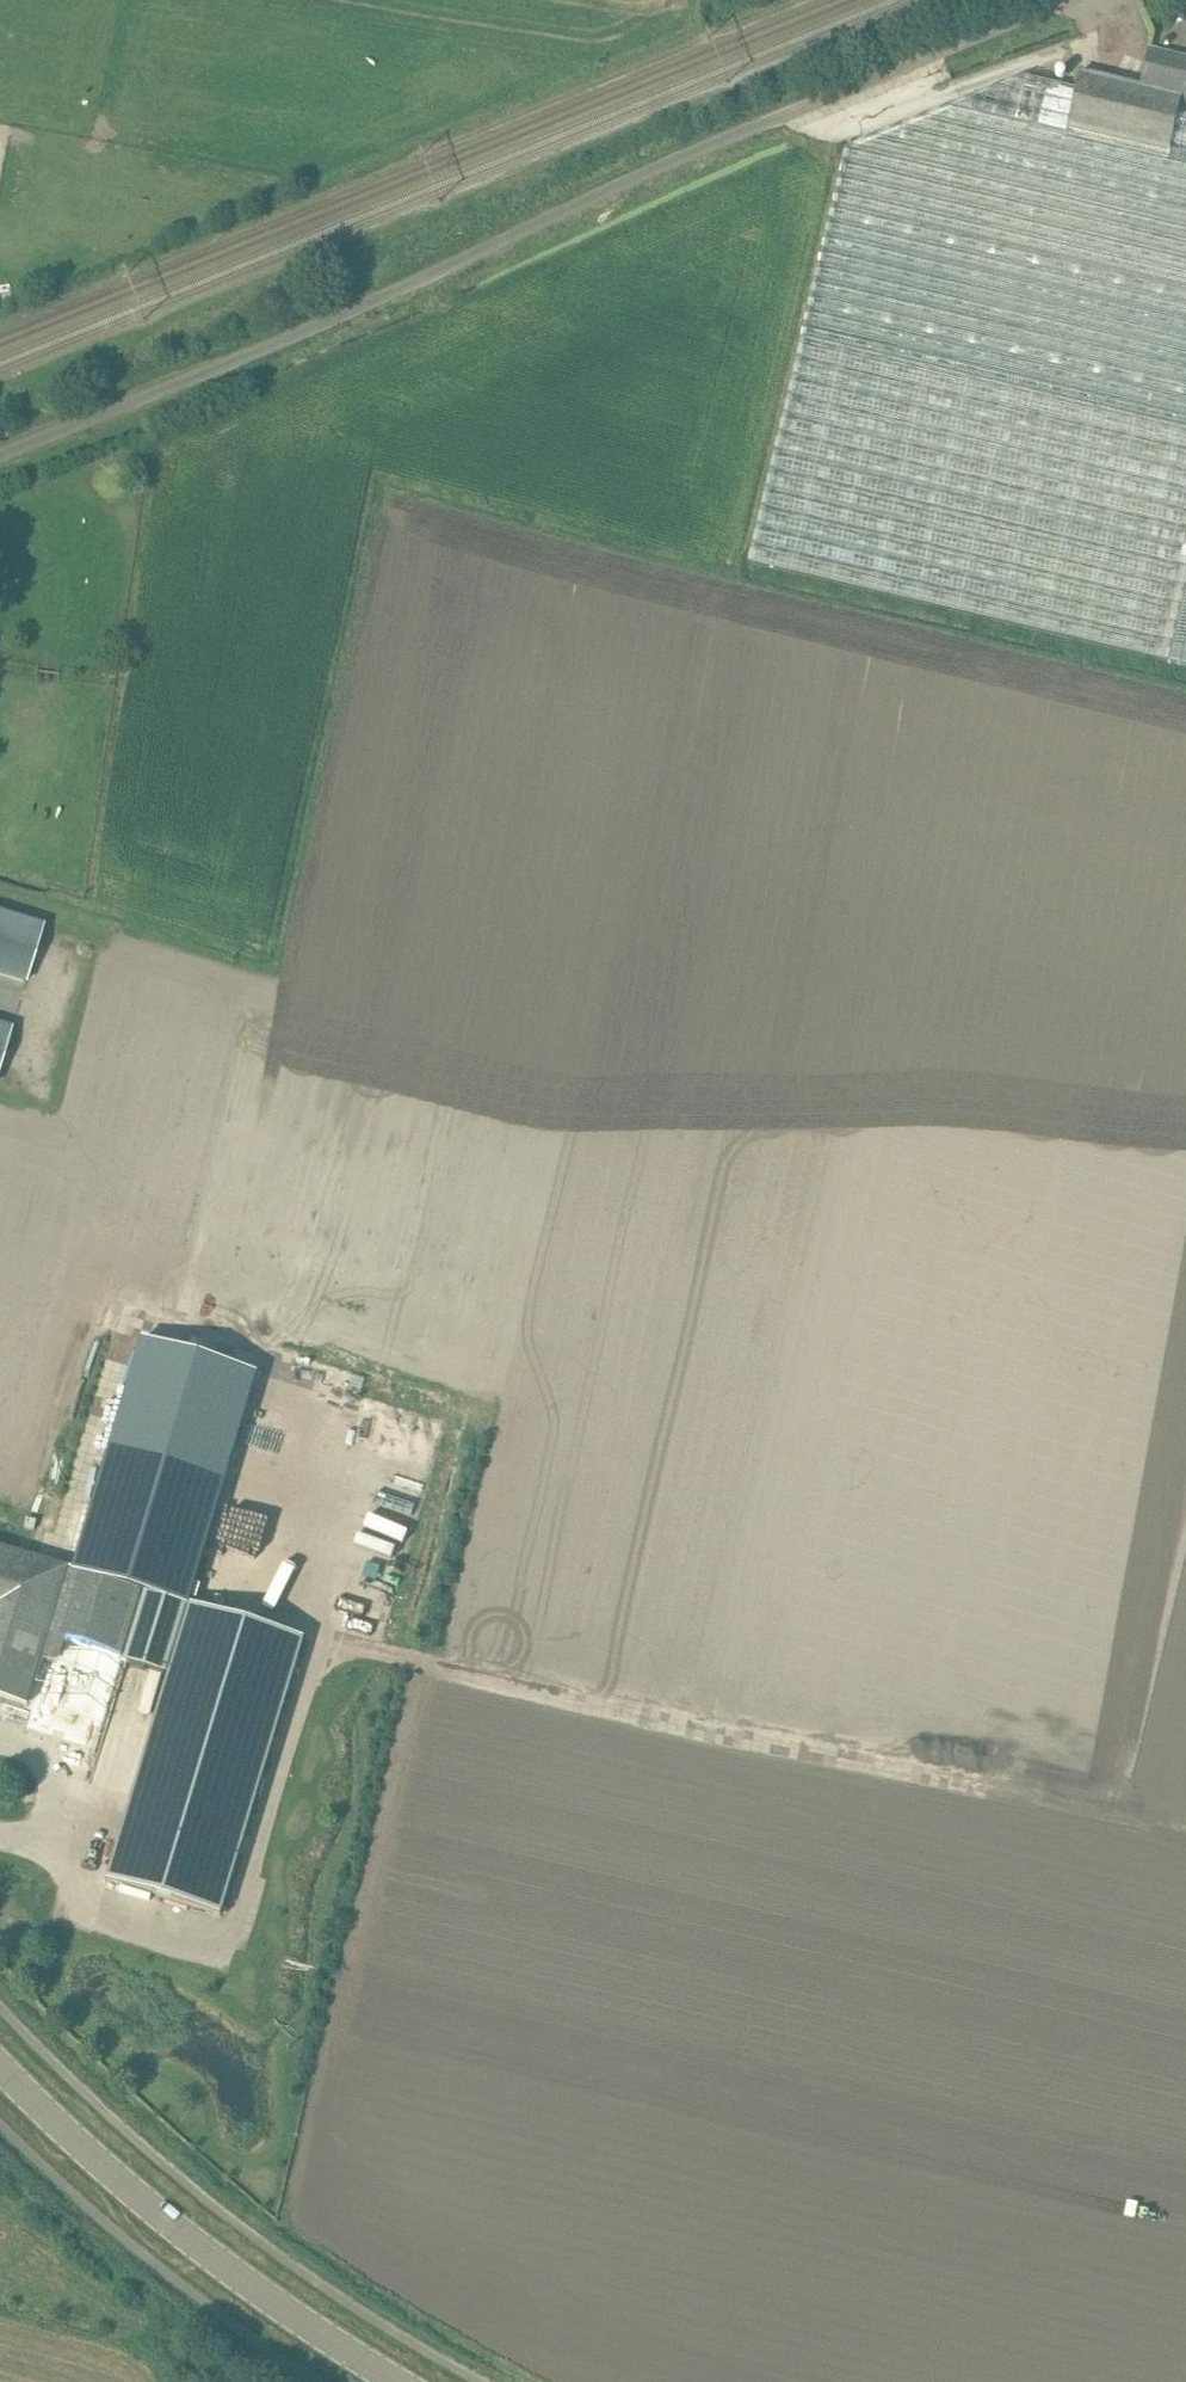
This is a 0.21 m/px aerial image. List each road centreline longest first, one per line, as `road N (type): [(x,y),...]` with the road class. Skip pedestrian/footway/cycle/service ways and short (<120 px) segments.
road 1 (unclassified): [(0,452),(370,300),(1055,0)]
road 2 (tertiary): [(0,2064),(200,2249),(386,2381)]

